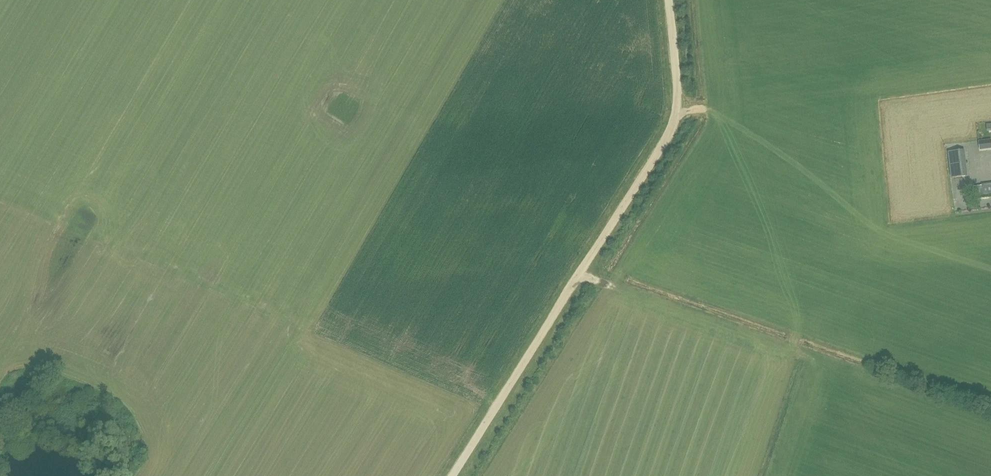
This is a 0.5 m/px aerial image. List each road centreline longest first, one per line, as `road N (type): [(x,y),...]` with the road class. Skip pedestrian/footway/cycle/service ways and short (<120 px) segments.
road 1 (track): [(667,0),(671,127),(450,475)]

